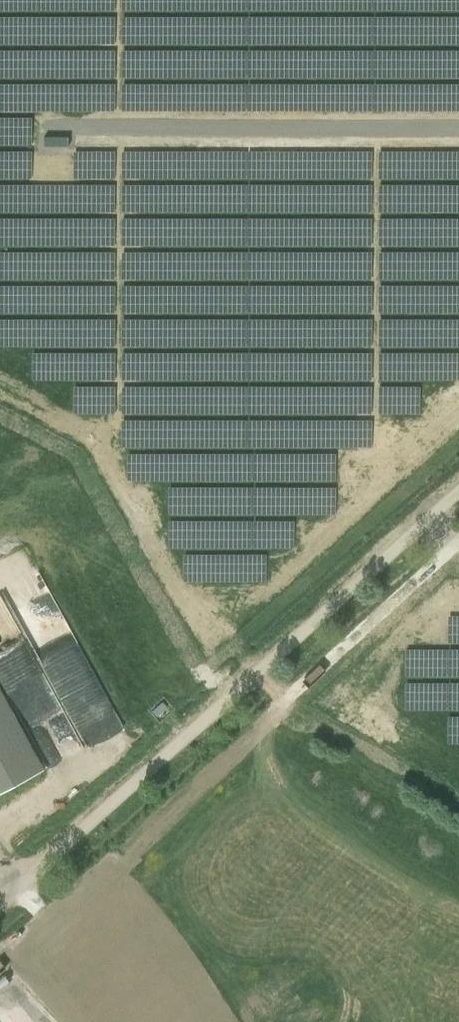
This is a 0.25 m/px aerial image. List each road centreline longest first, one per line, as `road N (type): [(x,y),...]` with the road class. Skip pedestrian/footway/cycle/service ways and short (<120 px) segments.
road 1 (unclassified): [(0,900),(458,483)]

